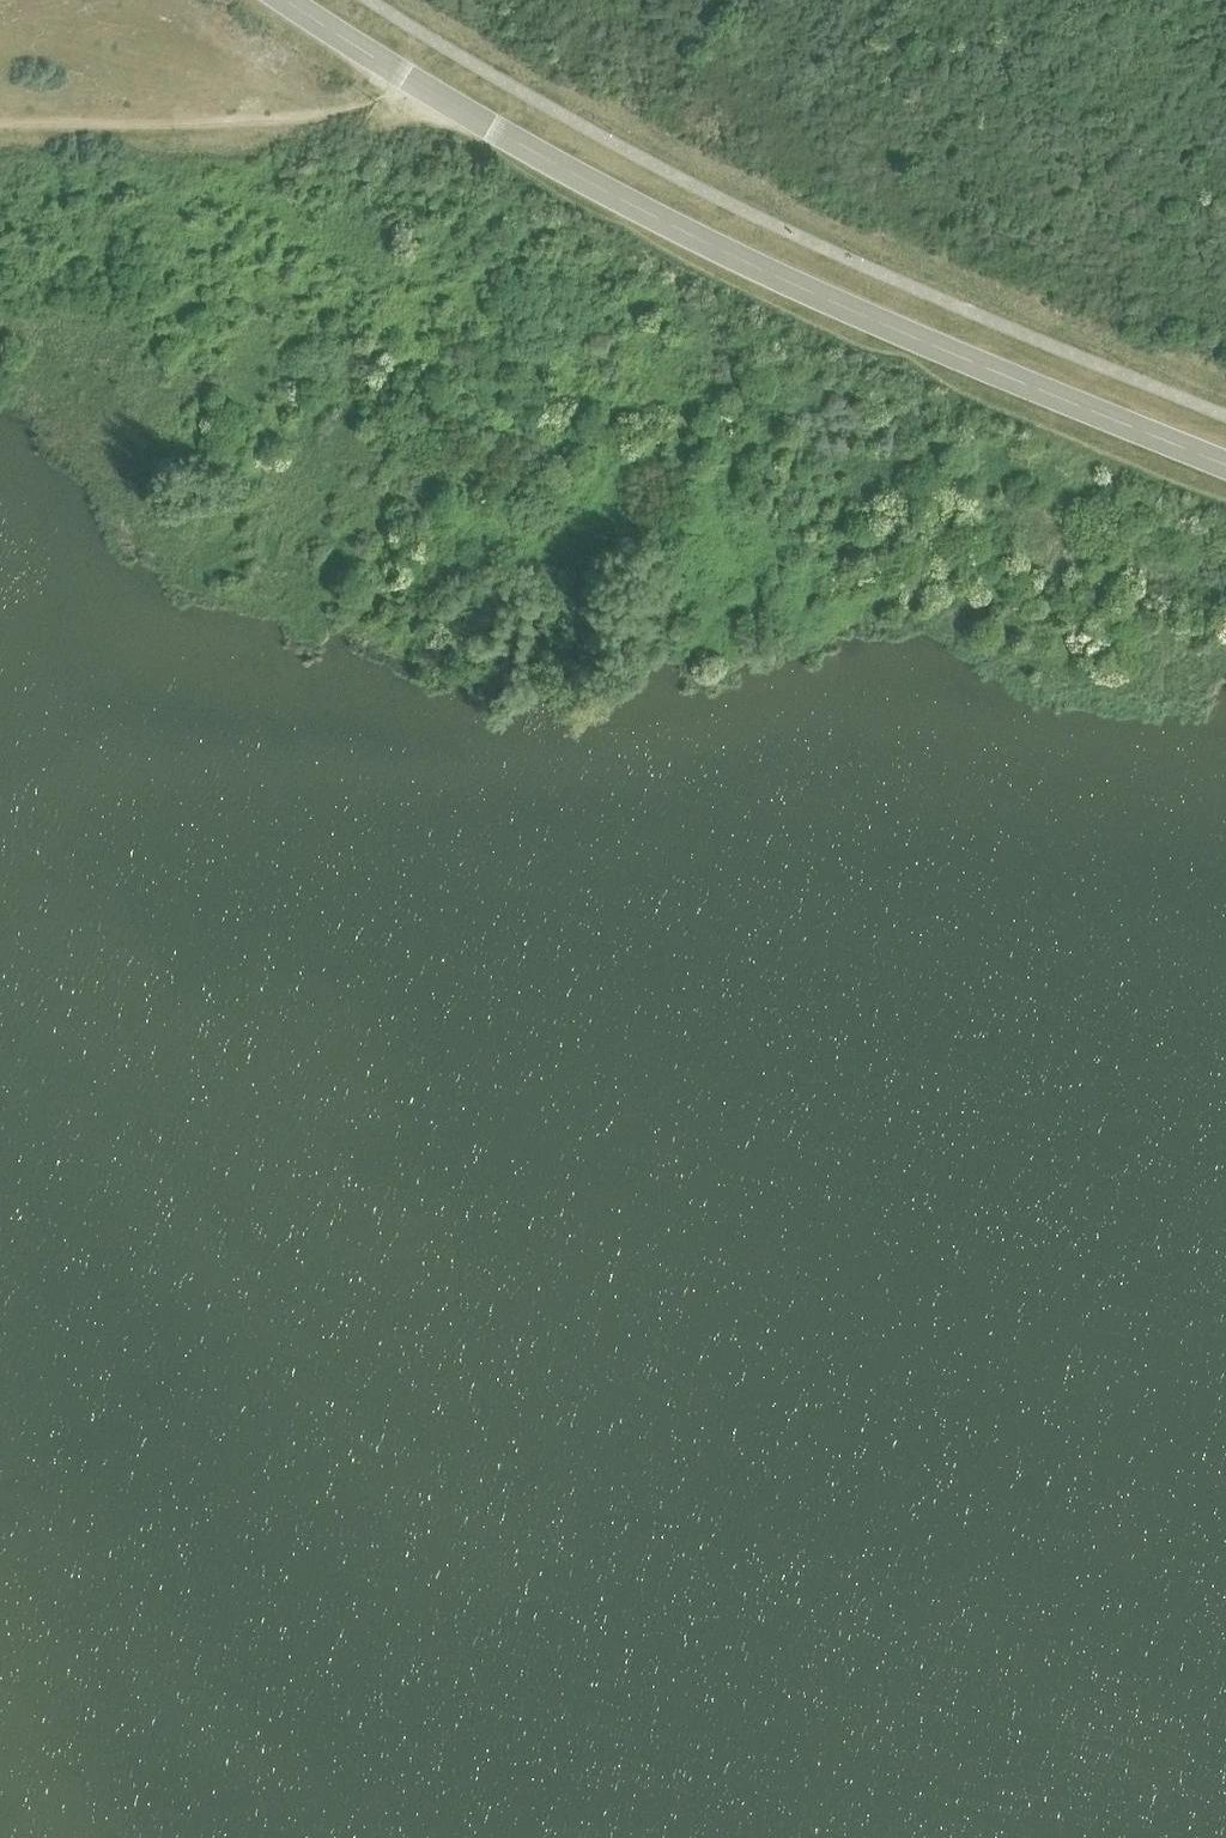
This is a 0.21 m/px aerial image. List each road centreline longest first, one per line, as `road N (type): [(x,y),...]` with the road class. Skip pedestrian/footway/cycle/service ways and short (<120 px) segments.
road 1 (tertiary): [(1225,465),(813,296),(569,171),(286,0)]

